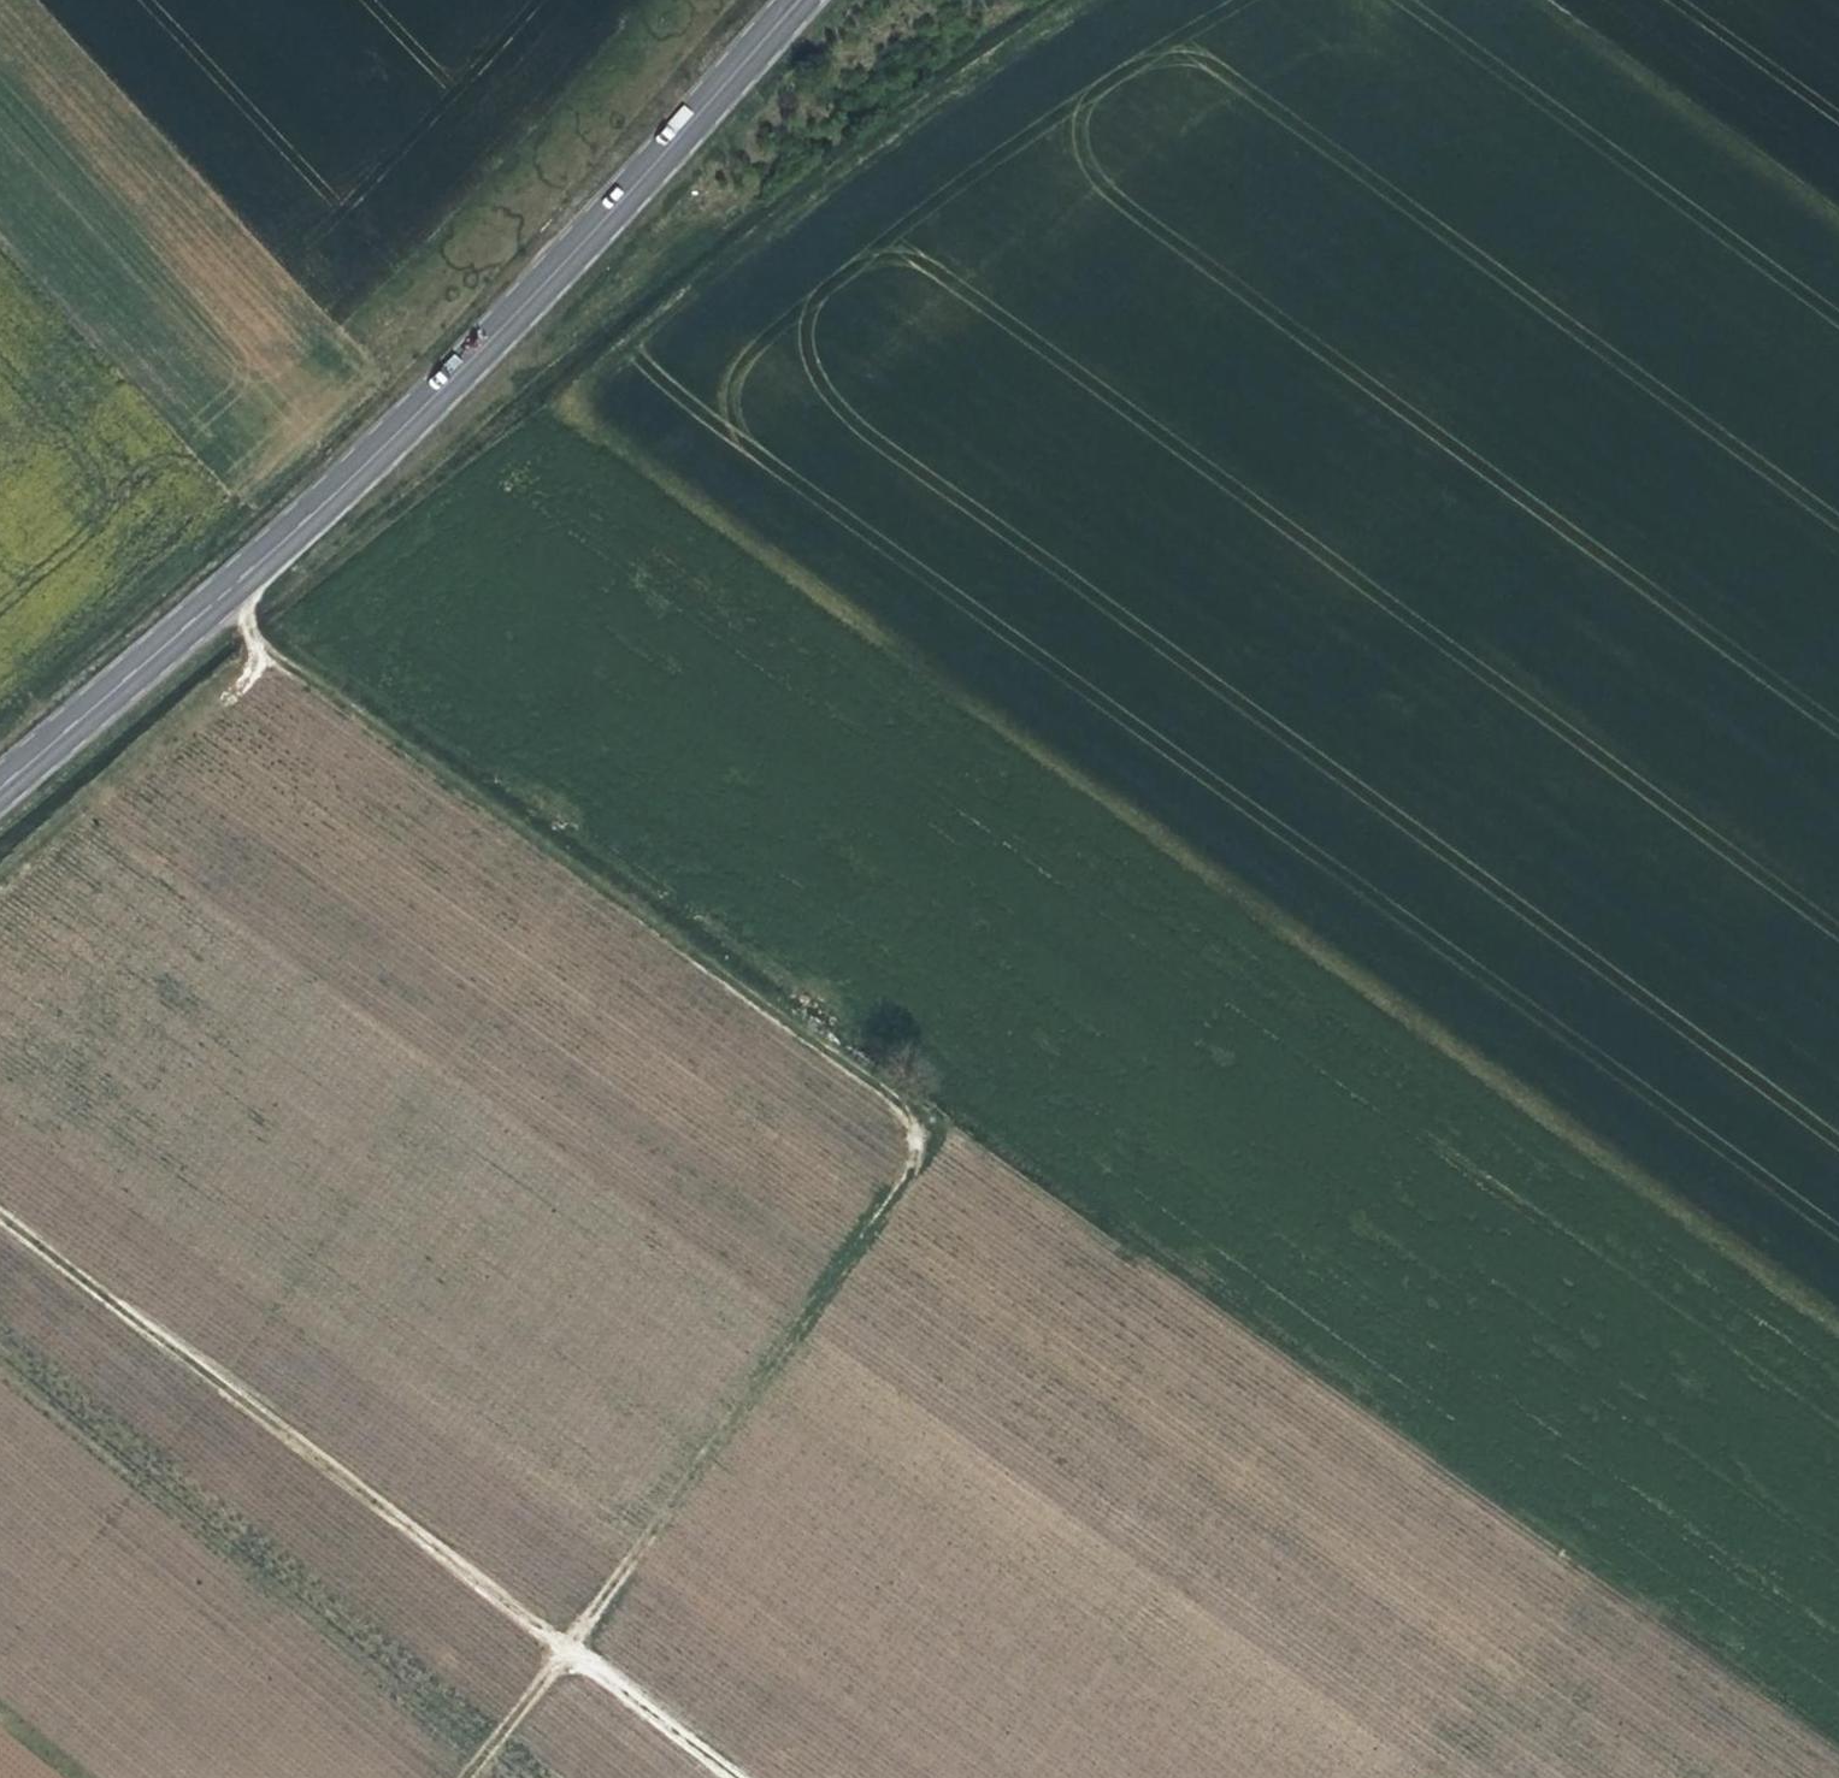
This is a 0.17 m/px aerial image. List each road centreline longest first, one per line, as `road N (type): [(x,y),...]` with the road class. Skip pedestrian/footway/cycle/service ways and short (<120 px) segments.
road 1 (primary): [(0,792),(457,375),(798,0)]
road 2 (track): [(0,1209),(734,1777)]
road 3 (track): [(565,1652),(464,1777)]

